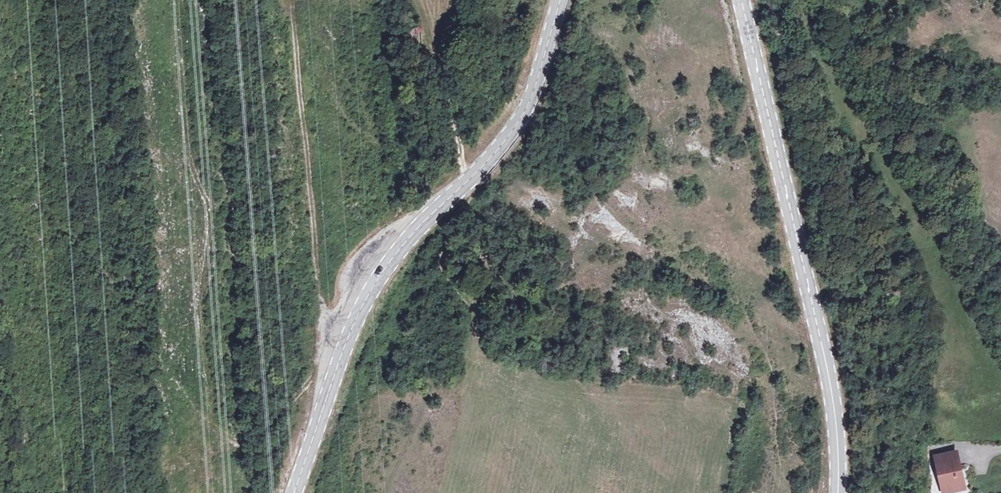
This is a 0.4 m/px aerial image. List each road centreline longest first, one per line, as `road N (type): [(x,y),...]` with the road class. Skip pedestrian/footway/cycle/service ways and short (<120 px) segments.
road 1 (secondary): [(292,492),(343,345),(396,248),(503,144),(532,89),(560,0)]
road 2 (secondary): [(741,0),(825,348),(833,492)]
road 3 (track): [(294,0),(317,272),(343,345)]

